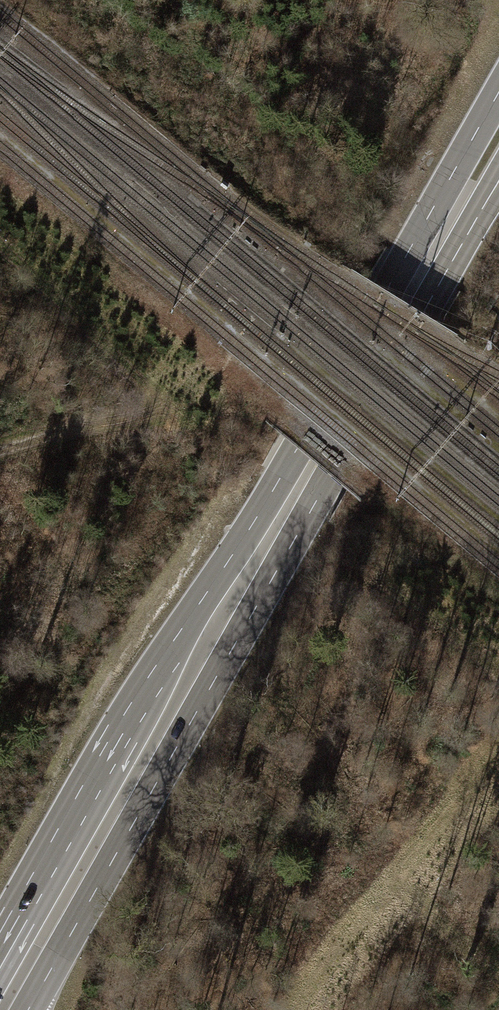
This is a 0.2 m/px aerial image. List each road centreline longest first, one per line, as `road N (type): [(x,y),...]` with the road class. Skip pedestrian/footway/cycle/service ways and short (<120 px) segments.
road 1 (secondary): [(498,89),(252,526),(104,746),(0,933)]
road 2 (secondary): [(28,1009),(483,209)]
road 3 (track): [(0,455),(168,403)]

